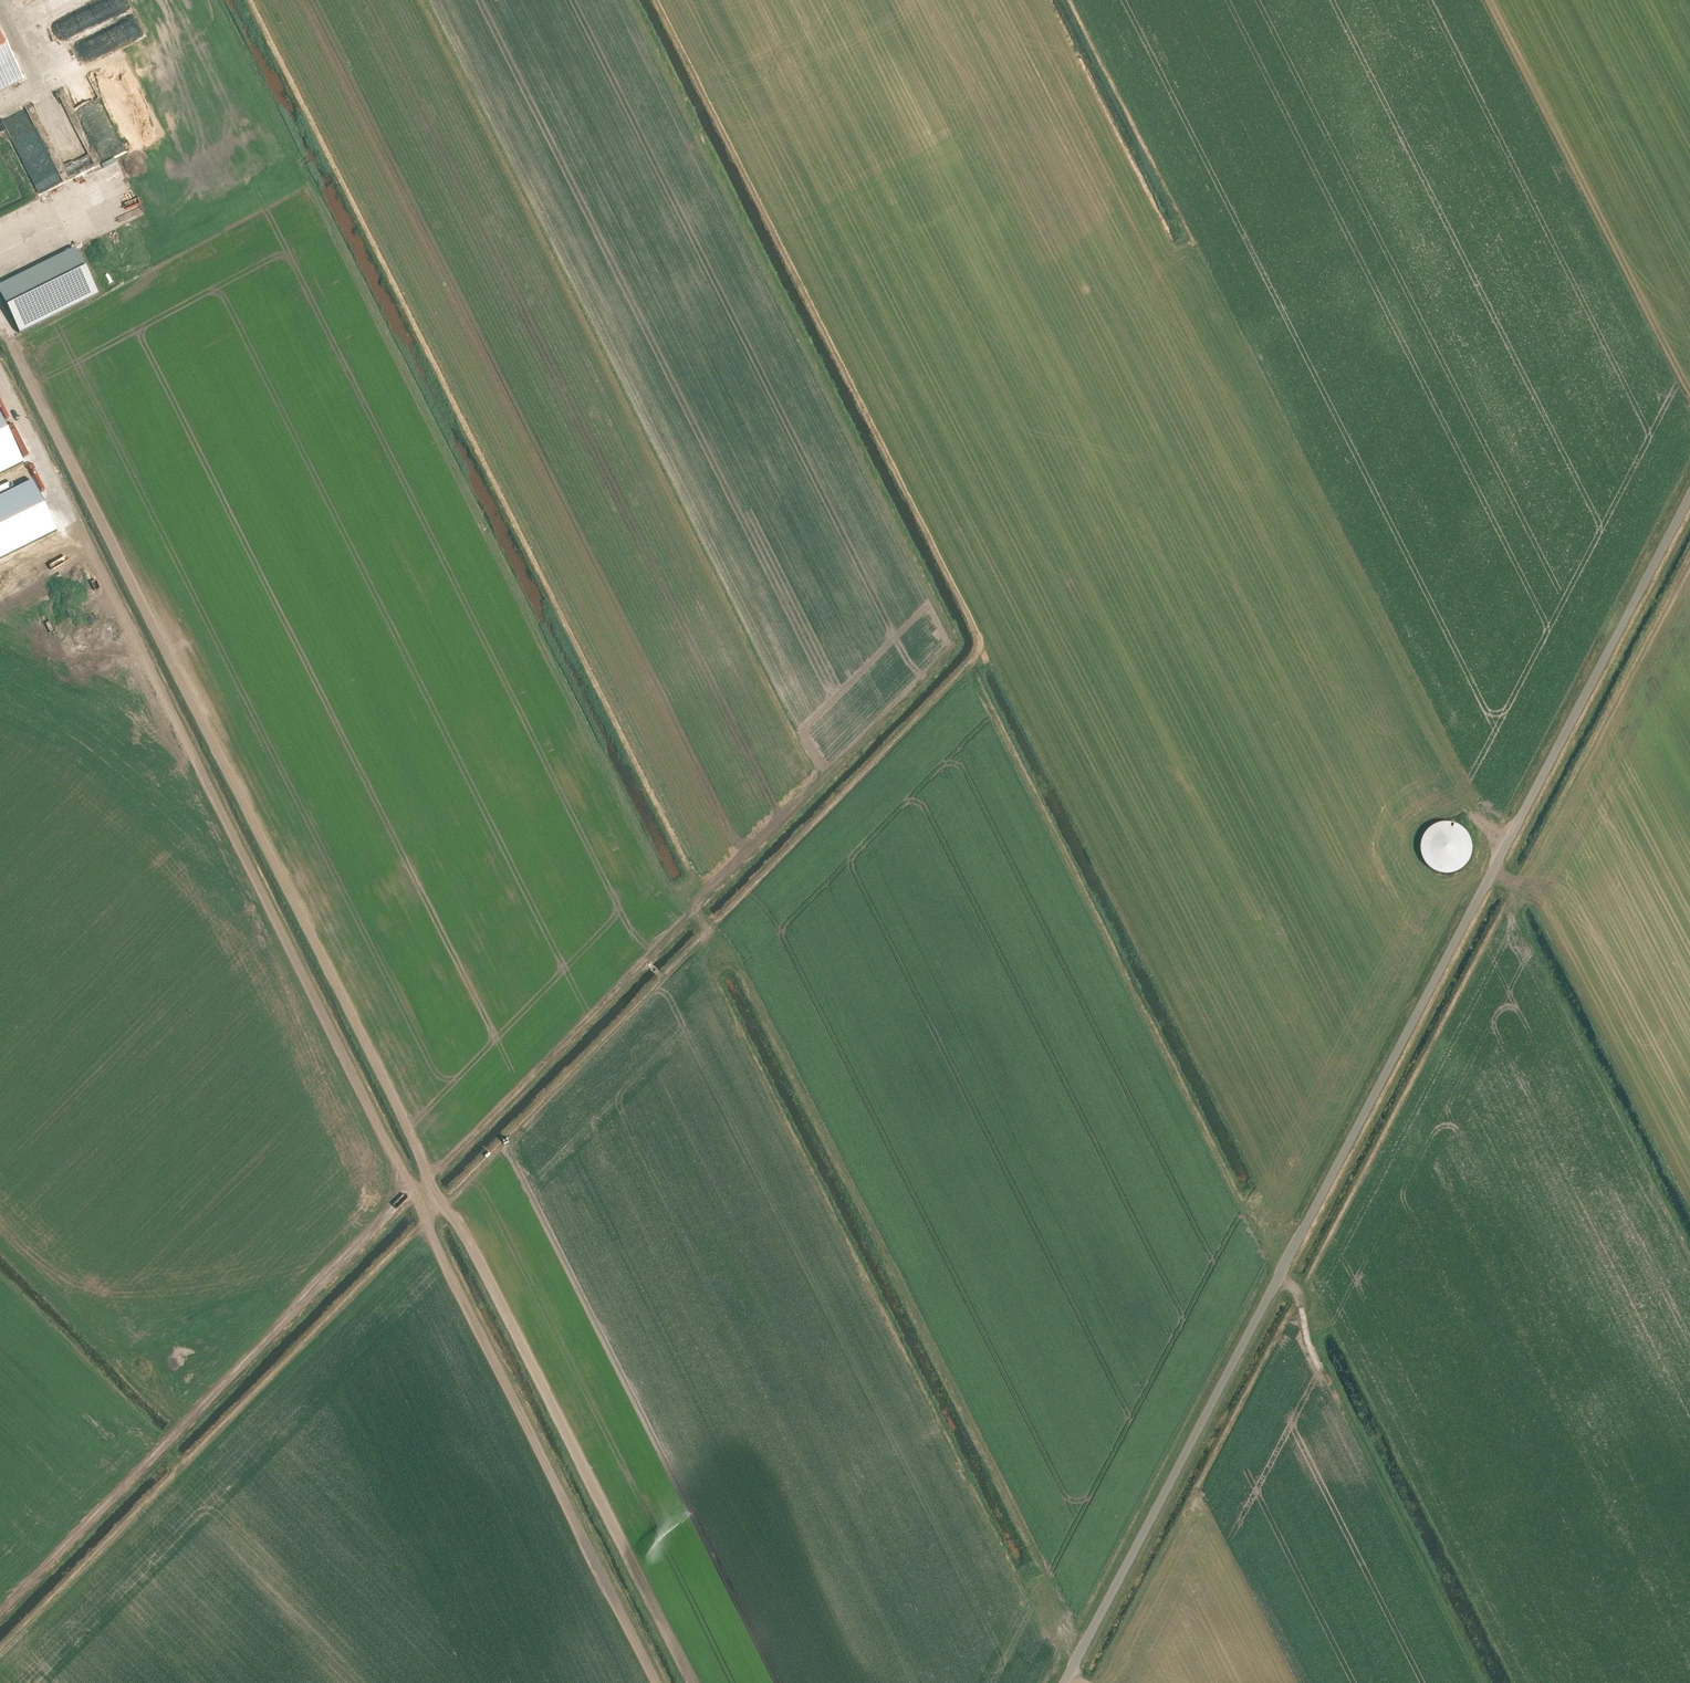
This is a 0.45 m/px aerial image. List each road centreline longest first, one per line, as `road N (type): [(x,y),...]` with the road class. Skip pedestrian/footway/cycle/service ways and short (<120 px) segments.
road 1 (unclassified): [(1060,1682),(1689,493)]

